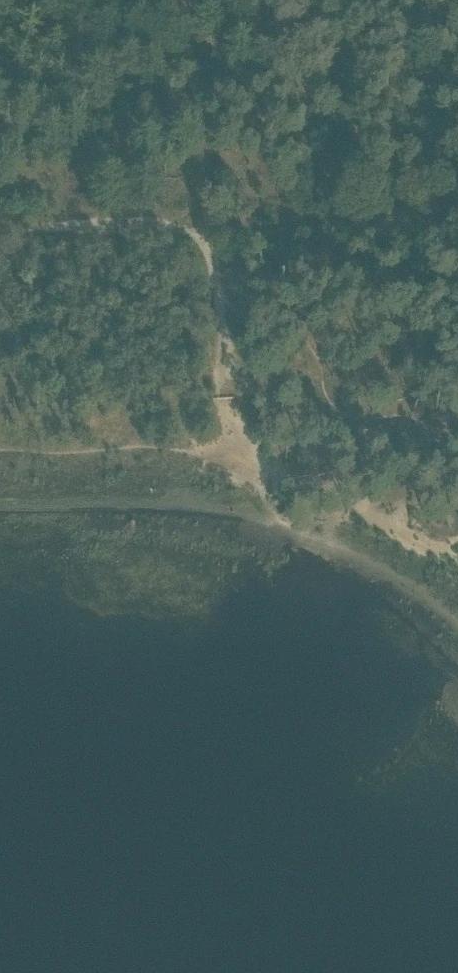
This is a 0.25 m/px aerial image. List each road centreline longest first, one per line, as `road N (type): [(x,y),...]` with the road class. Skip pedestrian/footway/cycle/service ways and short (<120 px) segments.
road 1 (track): [(210,222),(457,222)]
road 2 (track): [(210,222),(0,227)]

